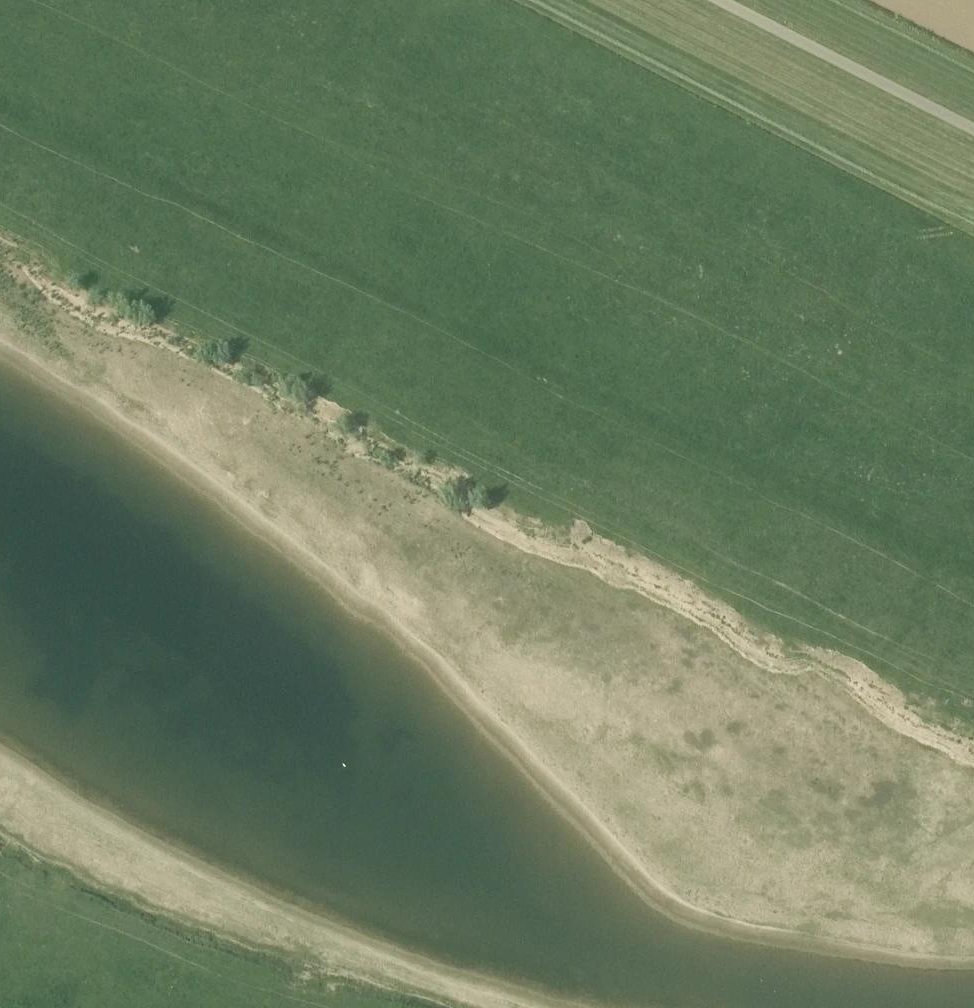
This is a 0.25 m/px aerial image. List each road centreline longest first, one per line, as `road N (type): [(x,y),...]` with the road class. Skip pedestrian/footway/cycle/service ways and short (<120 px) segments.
road 1 (track): [(973,132),(716,0)]

